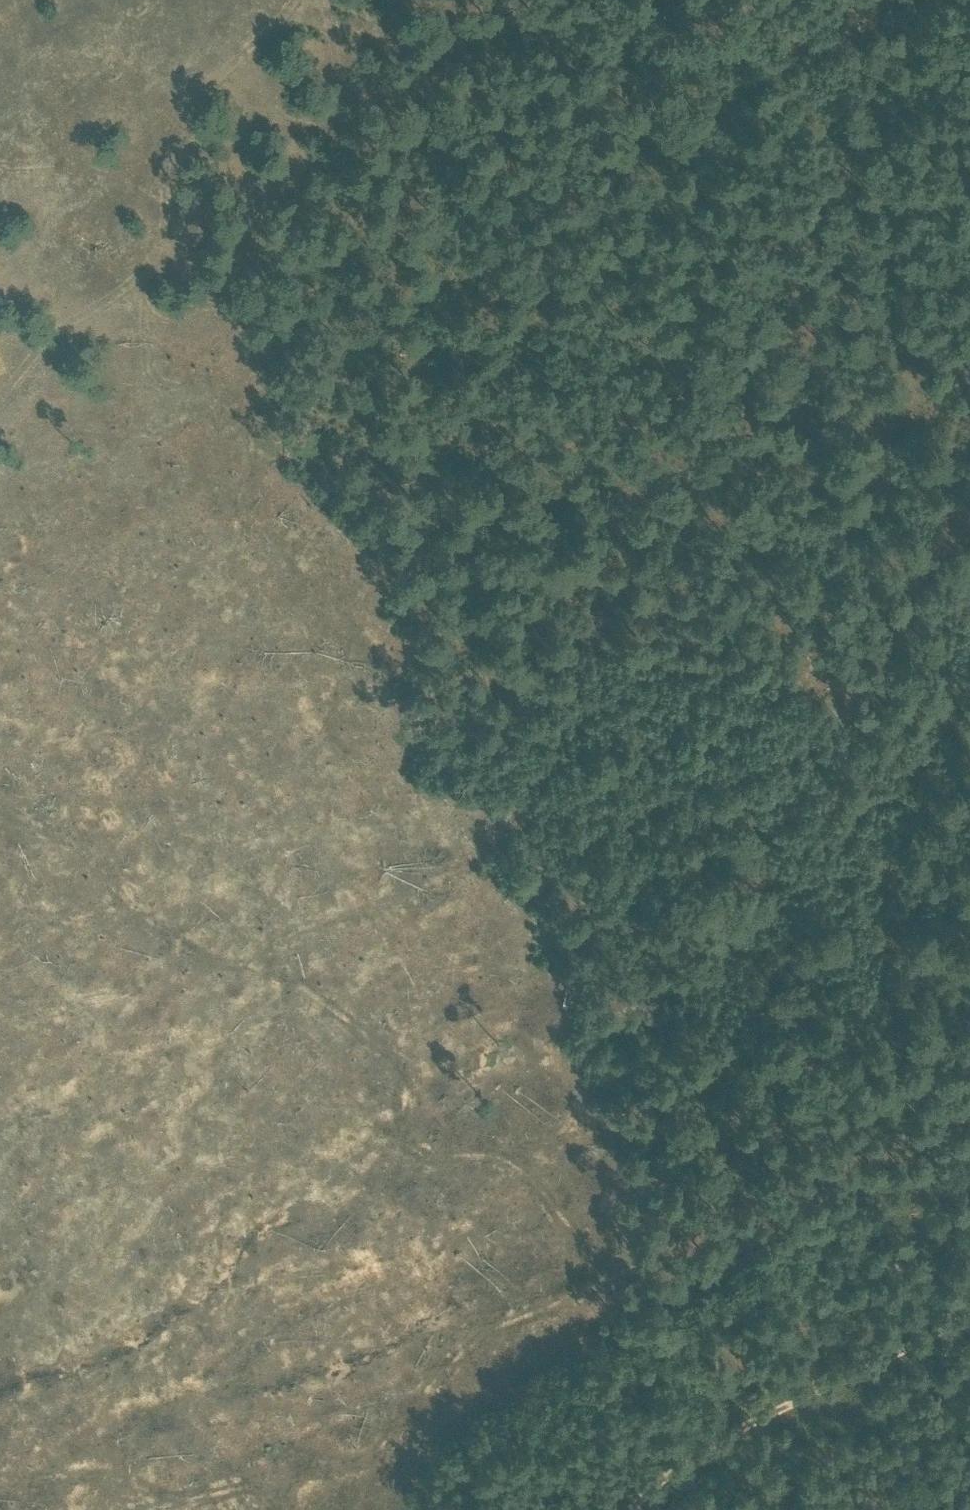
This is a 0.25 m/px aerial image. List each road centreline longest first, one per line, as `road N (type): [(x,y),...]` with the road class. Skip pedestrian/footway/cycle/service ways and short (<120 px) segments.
road 1 (track): [(630,1509),(724,1437),(969,1320)]

